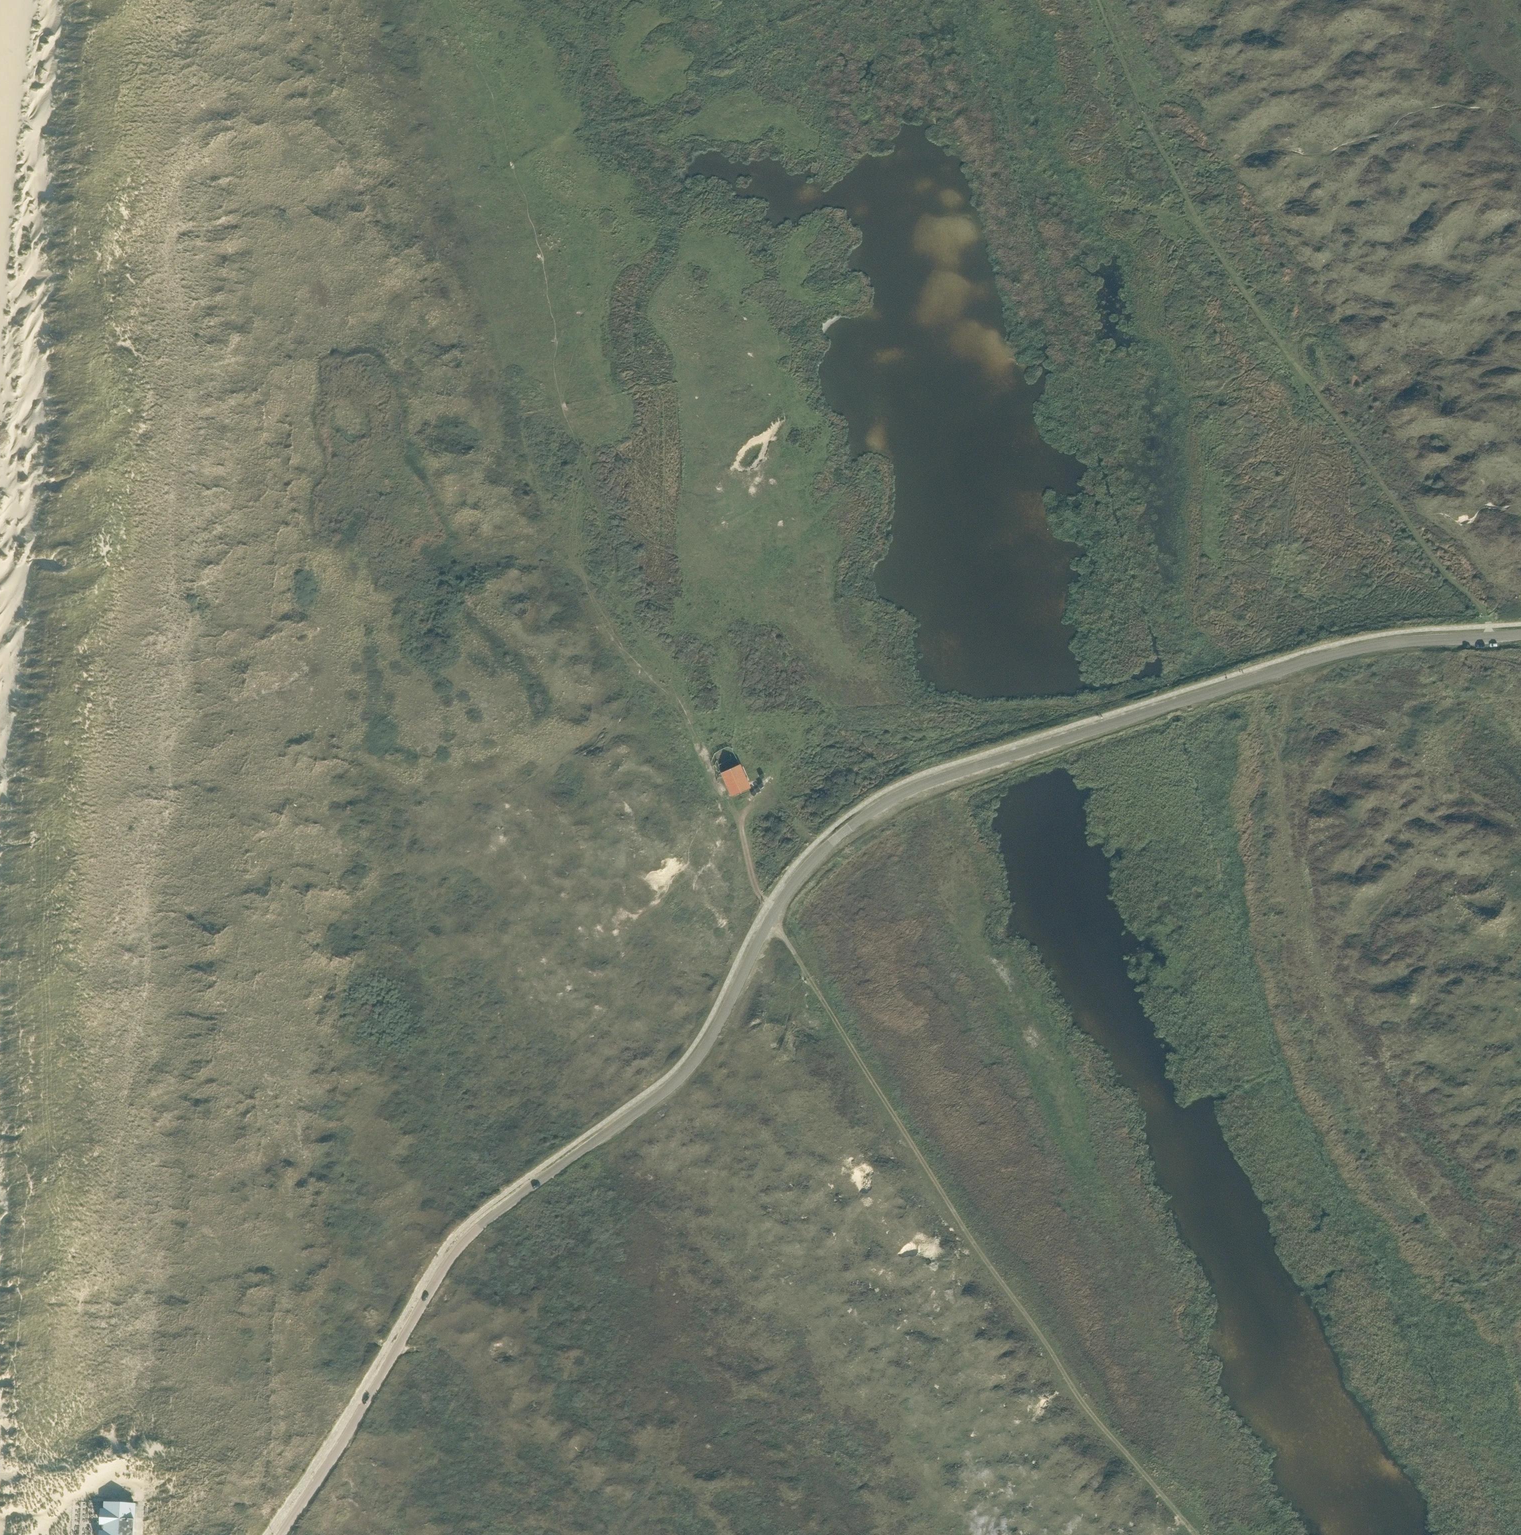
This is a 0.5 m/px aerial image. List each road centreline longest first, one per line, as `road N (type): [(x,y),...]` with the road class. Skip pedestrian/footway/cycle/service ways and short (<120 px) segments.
road 1 (unclassified): [(281,1534),(459,1248),(690,1068),(774,911),(826,848),(871,812),(929,784),(1347,650),(1520,636)]
road 2 (track): [(809,979),(949,1211),(1063,1371),(1198,1534)]

